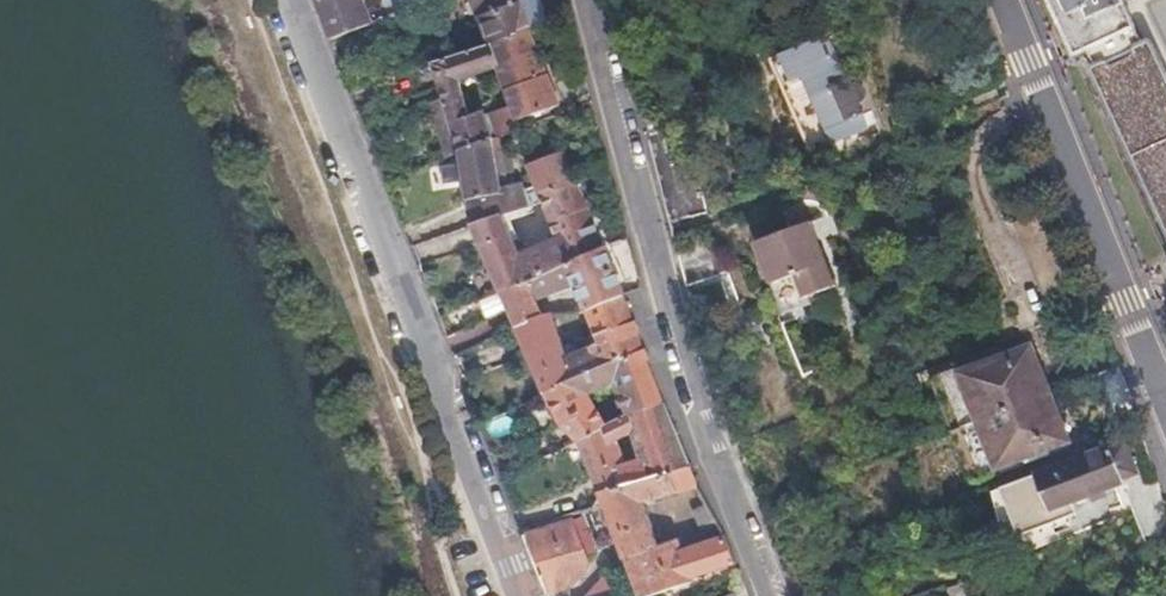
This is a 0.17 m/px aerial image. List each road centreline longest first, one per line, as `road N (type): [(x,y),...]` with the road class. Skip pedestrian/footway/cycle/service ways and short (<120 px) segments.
road 1 (tertiary): [(289,0),(518,595)]
road 2 (tertiary): [(771,595),(700,415),(594,0)]
road 3 (residential): [(1165,400),(1133,298),(1007,0)]

